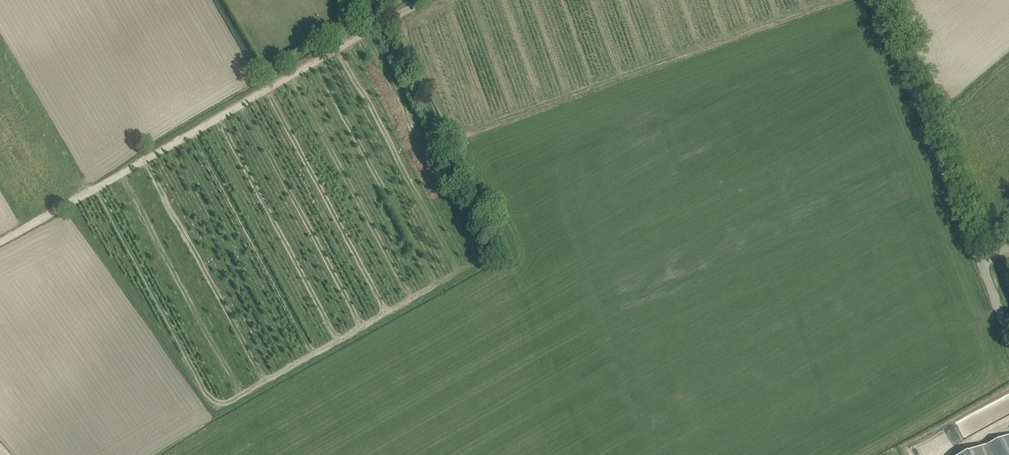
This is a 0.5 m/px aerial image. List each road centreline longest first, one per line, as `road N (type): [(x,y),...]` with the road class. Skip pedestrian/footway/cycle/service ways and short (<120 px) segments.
road 1 (track): [(0,241),(390,19)]
road 2 (unclassified): [(1008,333),(882,0)]

